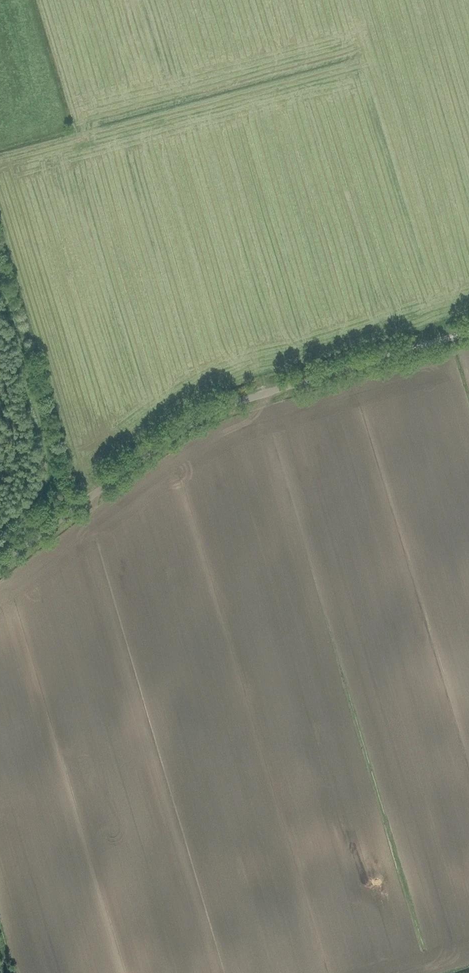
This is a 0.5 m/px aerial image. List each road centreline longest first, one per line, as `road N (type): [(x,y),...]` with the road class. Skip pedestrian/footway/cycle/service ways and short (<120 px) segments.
road 1 (unclassified): [(0,563),(205,416),(468,331)]

